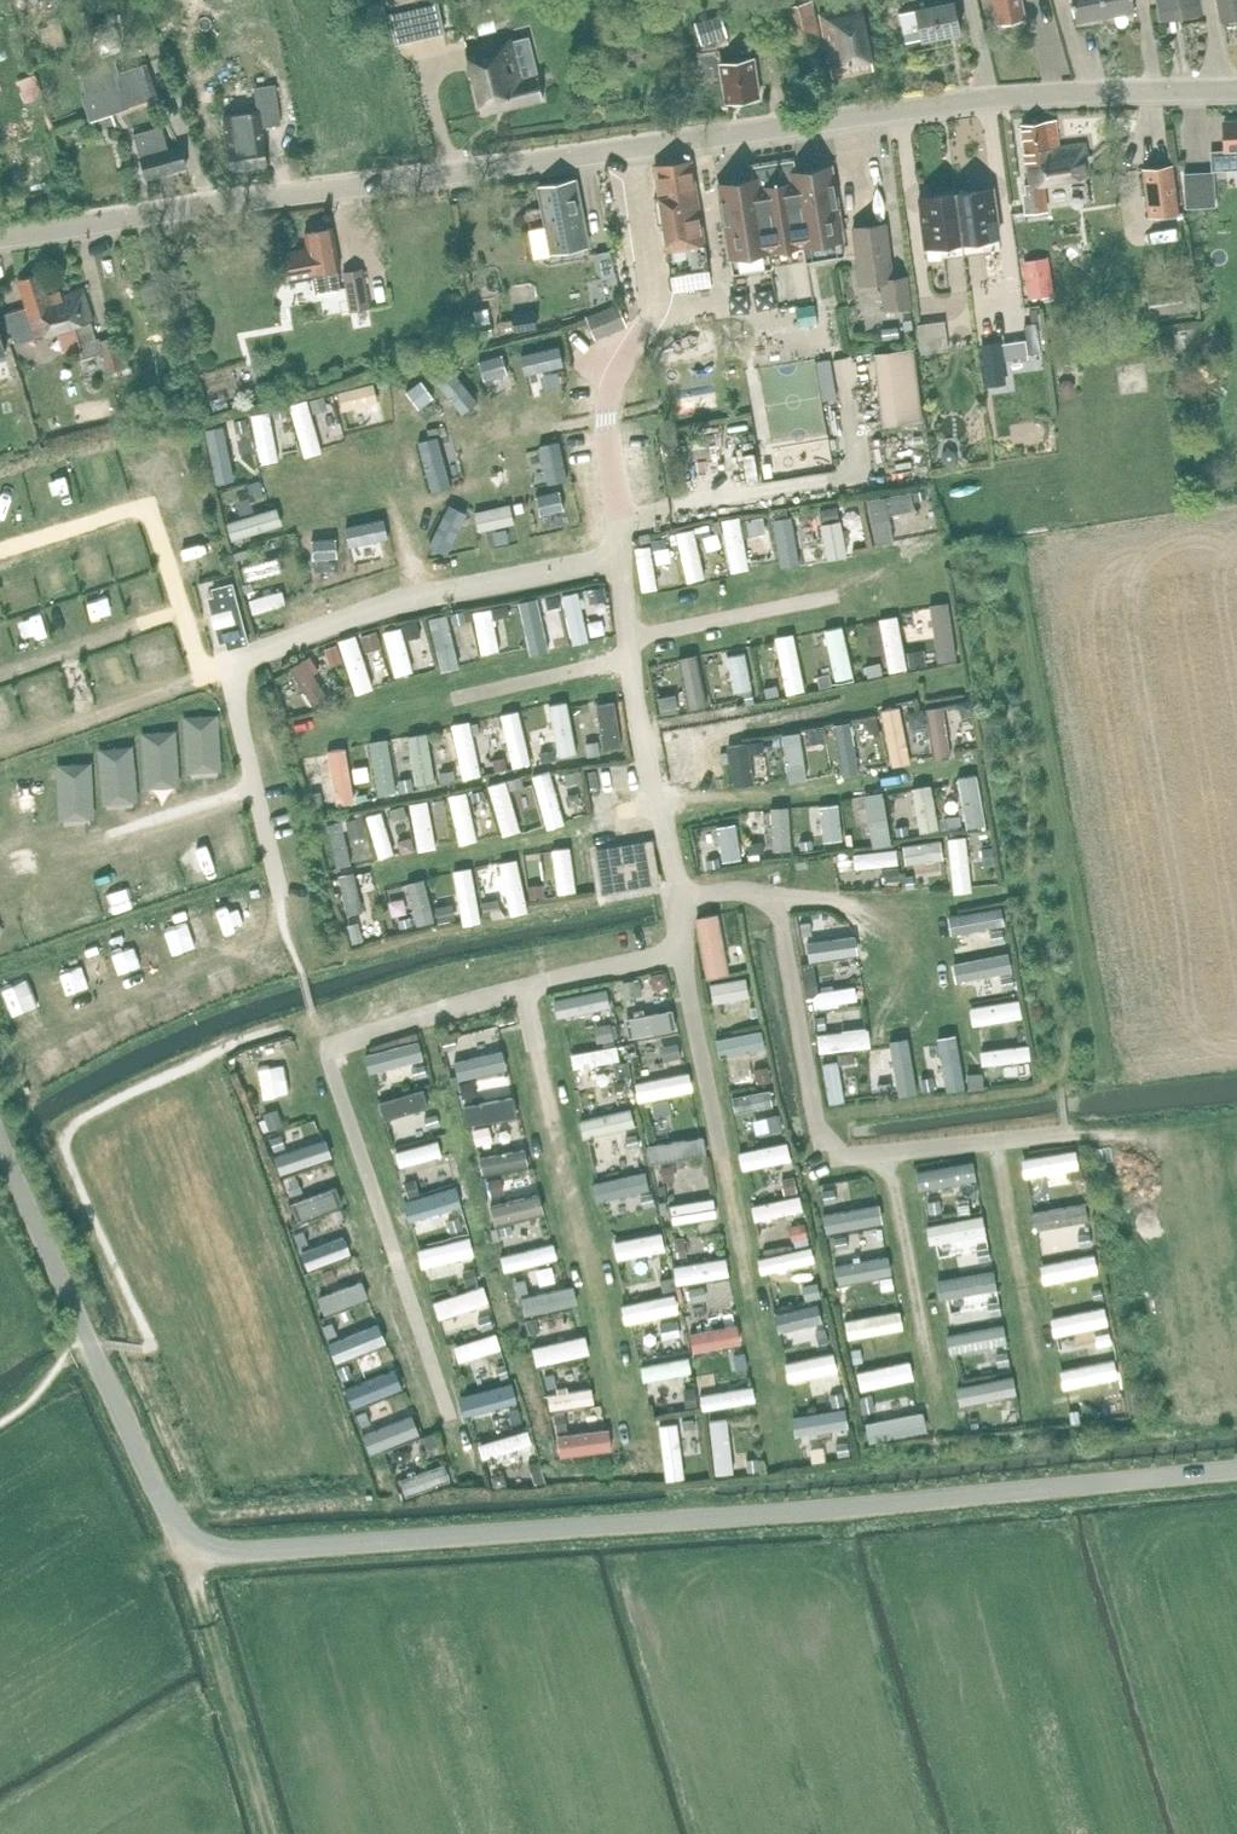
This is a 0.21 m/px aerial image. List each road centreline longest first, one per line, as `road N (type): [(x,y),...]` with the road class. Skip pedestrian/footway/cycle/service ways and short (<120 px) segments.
road 1 (unclassified): [(1236,1470),(821,1509),(214,1550),(173,1523),(0,1139)]
road 2 (tertiary): [(0,239),(1000,97),(1236,90)]
road 3 (track): [(270,1833),(186,1537)]
road 4 (track): [(1236,1230),(1213,1183),(1172,1153),(1117,1137),(1065,1134)]

